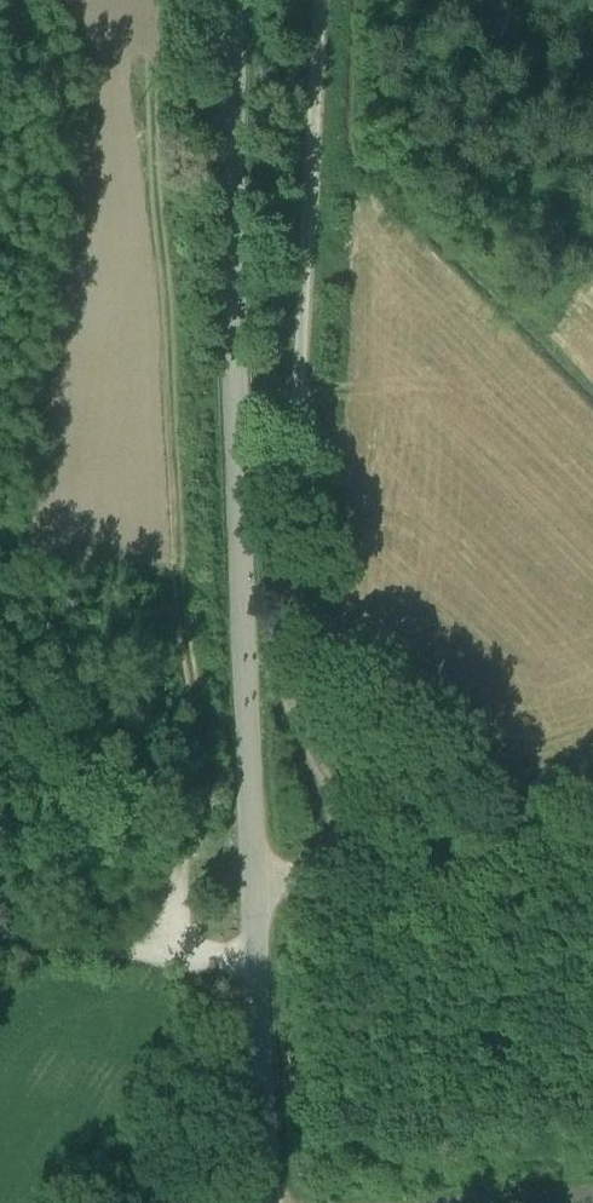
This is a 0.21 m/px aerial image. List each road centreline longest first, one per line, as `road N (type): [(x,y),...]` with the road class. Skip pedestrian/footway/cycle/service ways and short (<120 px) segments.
road 1 (unclassified): [(273,1202),(258,1012),(238,449),(239,0)]
road 2 (track): [(255,862),(294,877),(341,863),(325,787),(286,714),(283,607),(312,149)]
road 3 (track): [(184,853),(204,780),(183,571)]
road 4 (track): [(341,863),(592,789)]
road 5 (track): [(0,941),(152,954)]
road 6 (track): [(321,0),(312,149)]

